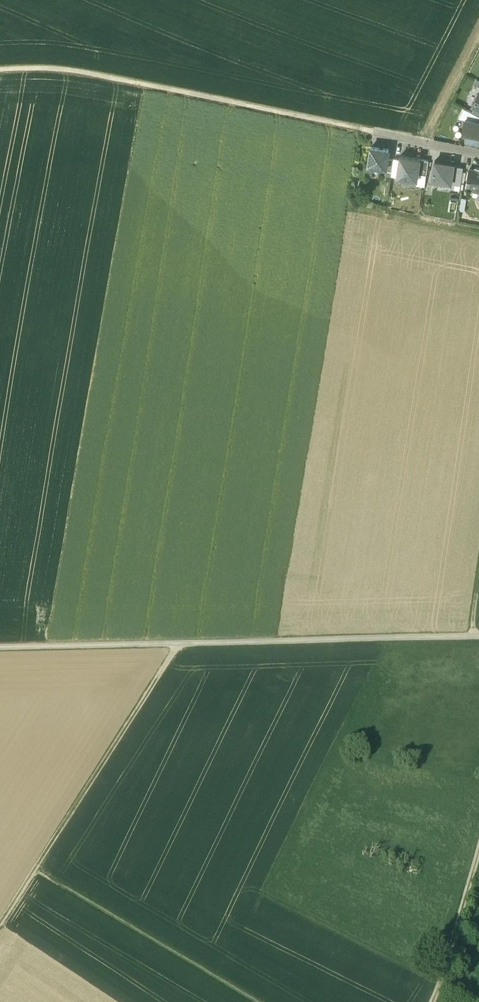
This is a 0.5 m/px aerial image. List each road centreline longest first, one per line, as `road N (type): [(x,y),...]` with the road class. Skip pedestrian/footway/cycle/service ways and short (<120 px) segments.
road 1 (track): [(472,636),(0,648)]
road 2 (track): [(375,132),(59,67),(0,67)]
road 3 (track): [(0,923),(175,643)]
road 4 (track): [(259,1001),(35,869)]
road 5 (track): [(435,1001),(478,854)]

